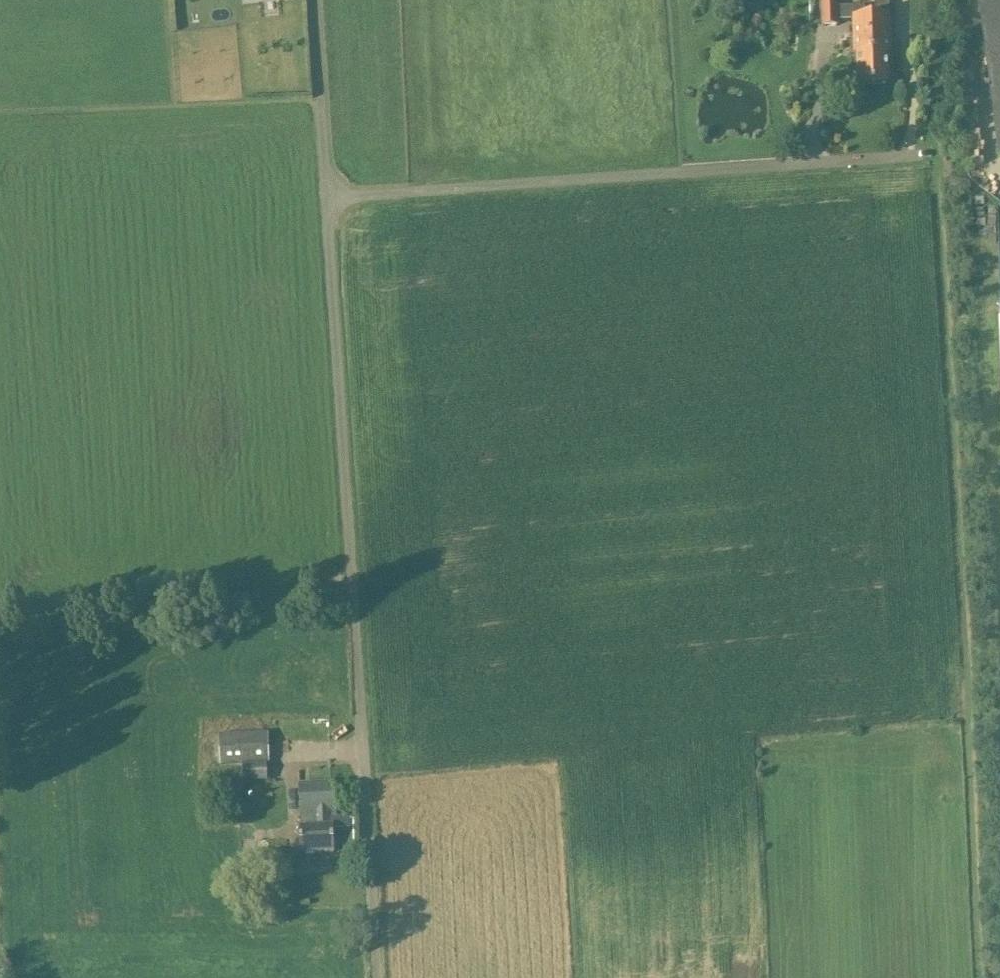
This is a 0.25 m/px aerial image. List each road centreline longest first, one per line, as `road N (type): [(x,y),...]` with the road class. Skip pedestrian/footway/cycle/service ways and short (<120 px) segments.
road 1 (unclassified): [(376,977),(313,0)]

